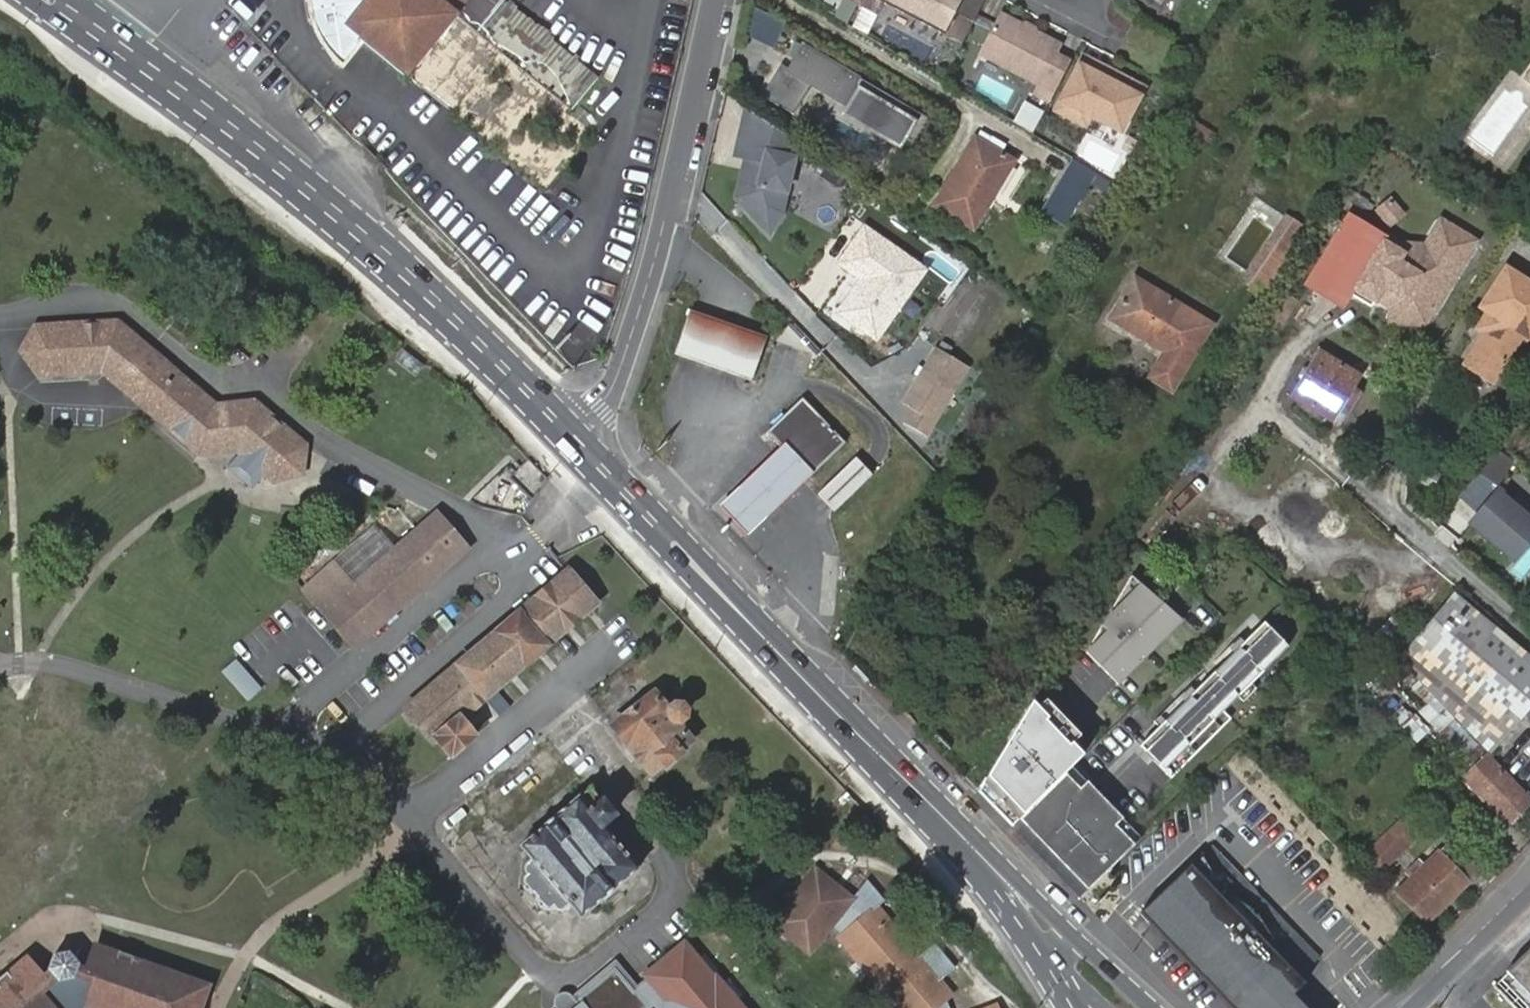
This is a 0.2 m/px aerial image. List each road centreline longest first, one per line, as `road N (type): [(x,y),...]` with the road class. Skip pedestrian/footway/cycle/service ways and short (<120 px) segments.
road 1 (primary): [(62,10),(282,170),(568,433)]
road 2 (primary): [(568,433),(1011,886)]
road 3 (residential): [(714,0),(642,308),(611,391),(568,433)]
road 4 (residential): [(1529,635),(1348,481)]
road 5 (primary): [(1150,1007),(1011,886)]
road 6 (tertiary): [(1529,883),(1397,1007)]

